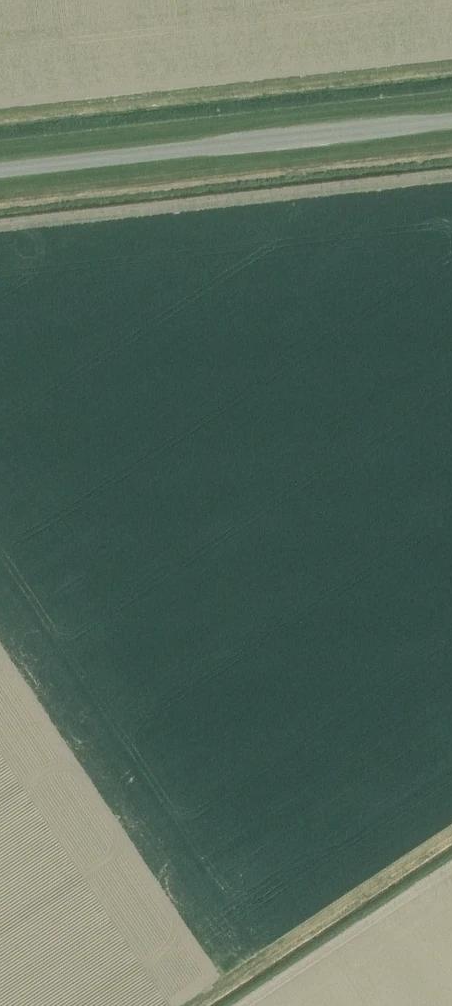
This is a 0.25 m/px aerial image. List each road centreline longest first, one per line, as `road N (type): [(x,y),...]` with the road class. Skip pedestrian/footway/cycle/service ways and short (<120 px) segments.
road 1 (unclassified): [(0,168),(451,118)]

